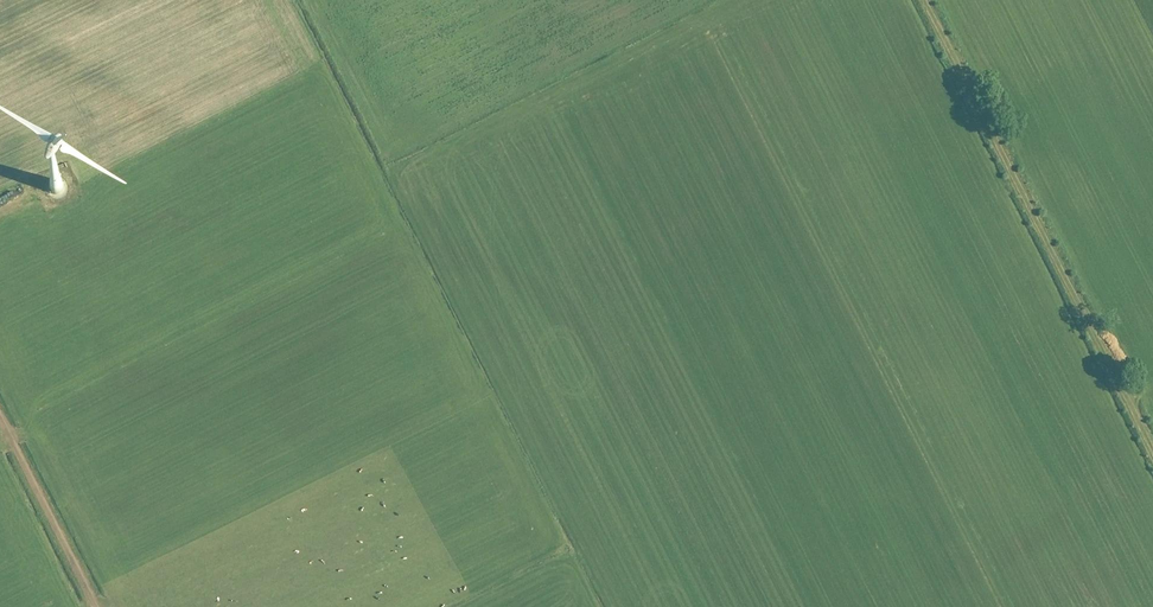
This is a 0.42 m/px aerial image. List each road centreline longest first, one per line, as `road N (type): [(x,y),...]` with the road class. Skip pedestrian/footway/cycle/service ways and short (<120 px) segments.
road 1 (track): [(924,0),(1152,450)]
road 2 (track): [(0,420),(94,606)]

